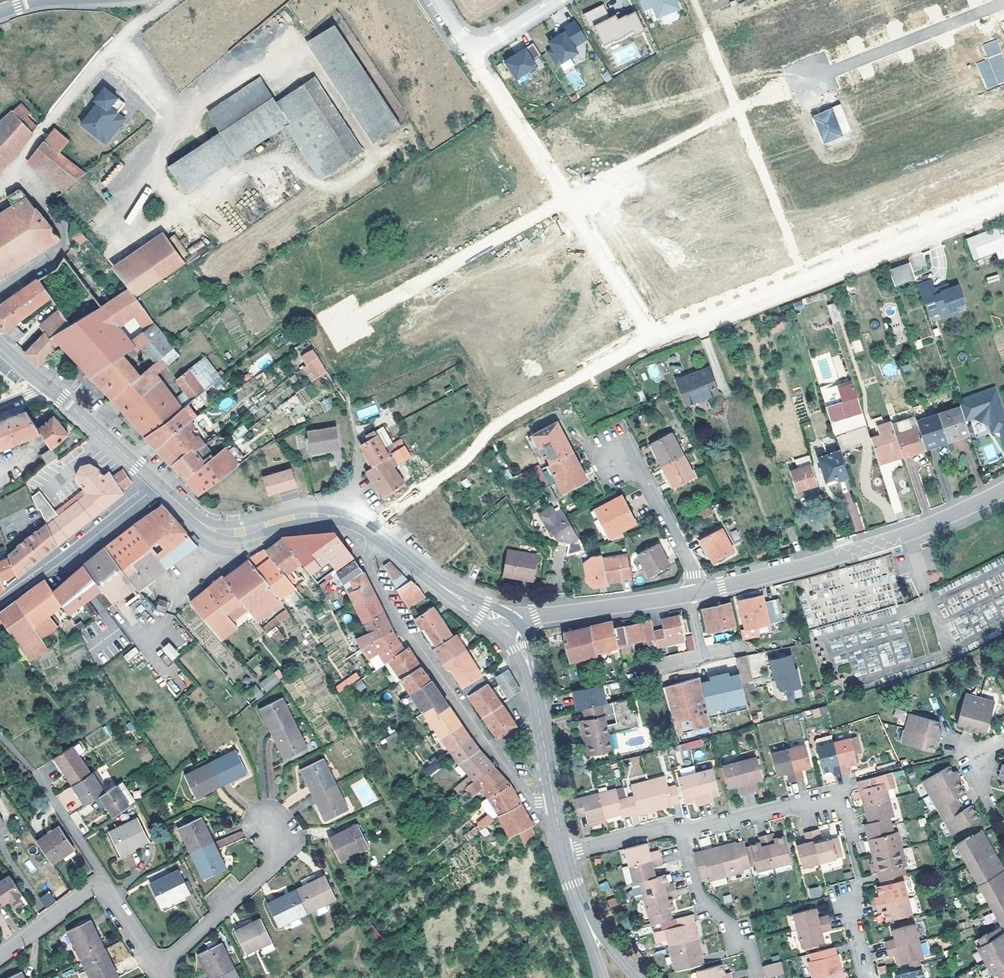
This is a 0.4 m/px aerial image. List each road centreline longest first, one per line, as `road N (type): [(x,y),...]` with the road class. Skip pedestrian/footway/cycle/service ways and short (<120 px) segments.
road 1 (residential): [(655,337),(1003,202)]
road 2 (residential): [(702,590),(910,533),(1003,493)]
road 3 (residential): [(396,509),(506,420),(655,337)]
road 4 (residential): [(380,539),(368,560),(375,582),(490,752)]
road 5 (residential): [(0,956),(100,887),(157,970)]
road 6 (residential): [(400,348),(586,229)]
road 7 (residential): [(474,48),(586,229)]
road 8 (residential): [(811,78),(1003,4)]
road 9 (residential): [(157,970),(275,861),(270,823)]
road 10 (residential): [(0,601),(154,481)]
road 11 (residential): [(0,290),(64,245),(63,230),(16,165)]
road 12 (residential): [(517,622),(688,594)]
road 13 (residential): [(680,830),(840,792)]
road 14 (tertiary): [(380,539),(327,516),(224,533)]
road 15 (tertiary): [(154,481),(42,382)]
road 16 (residential): [(680,830),(697,893),(749,951)]
road 17 (residential): [(641,474),(702,590)]
road 18 (residential): [(586,229),(655,337)]
road 19 (residential): [(564,854),(680,830)]

